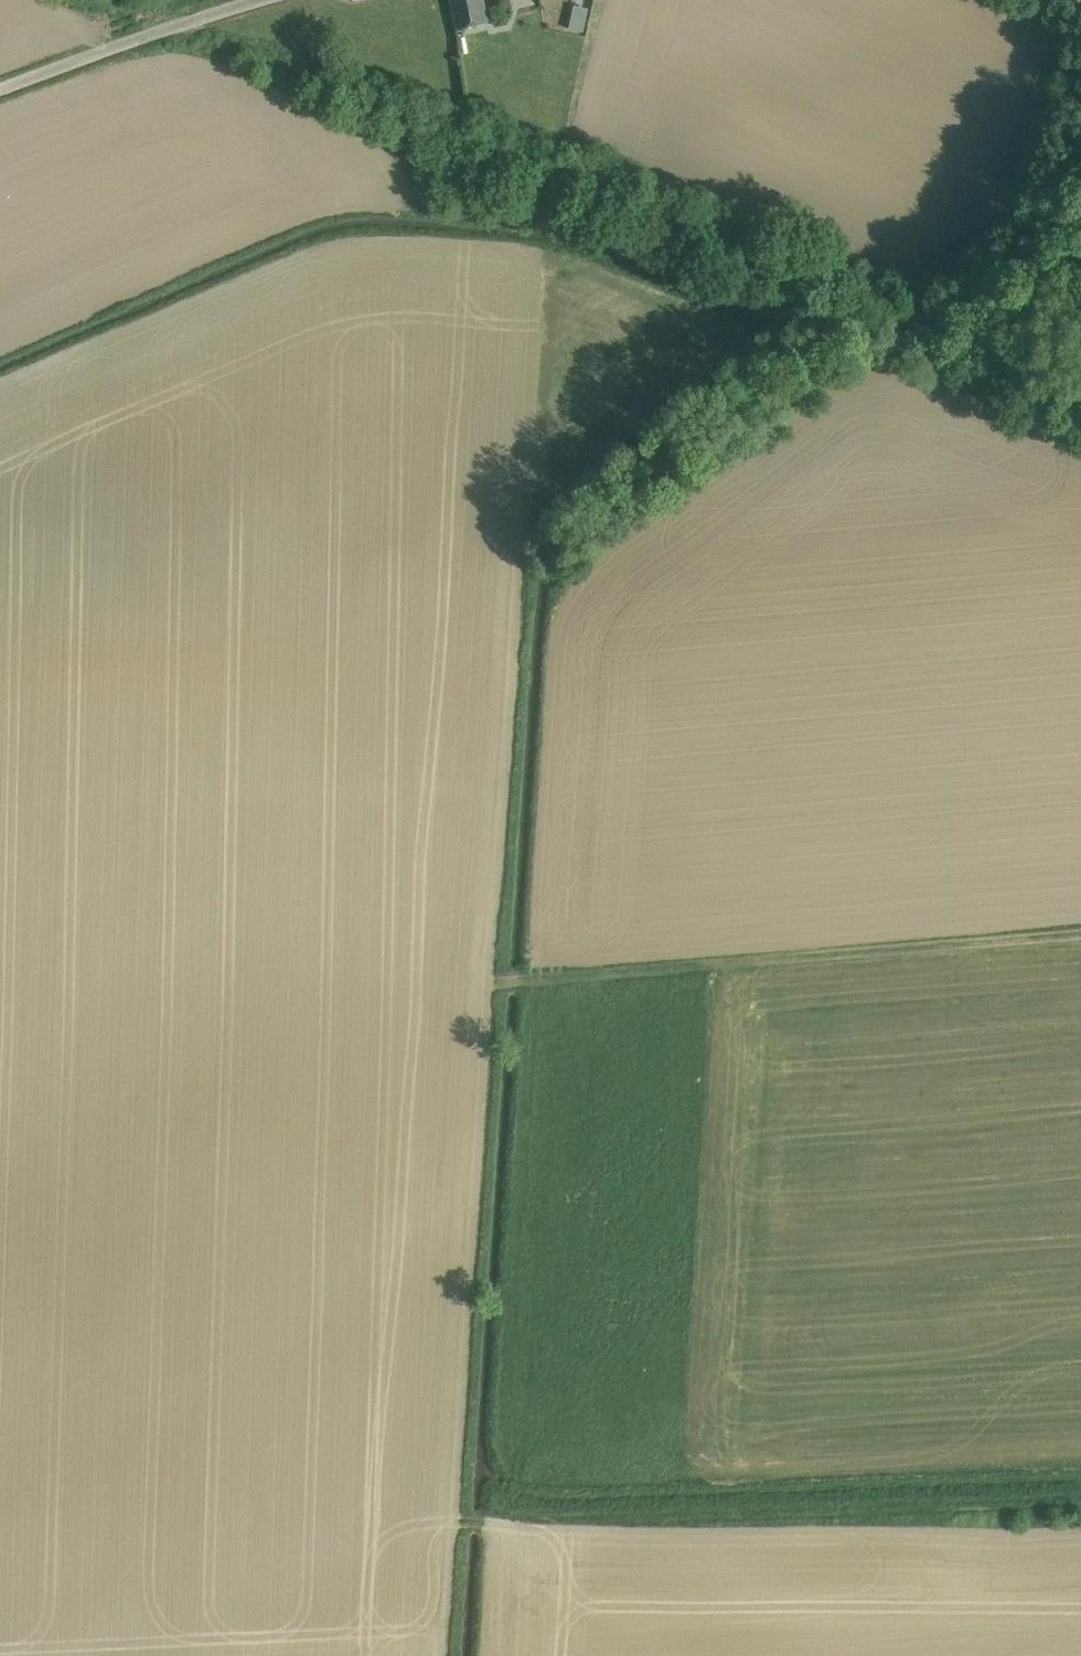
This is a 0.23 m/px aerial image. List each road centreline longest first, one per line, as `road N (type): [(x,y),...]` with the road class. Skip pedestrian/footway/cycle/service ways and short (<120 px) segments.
road 1 (unclassified): [(239,0),(0,90)]

